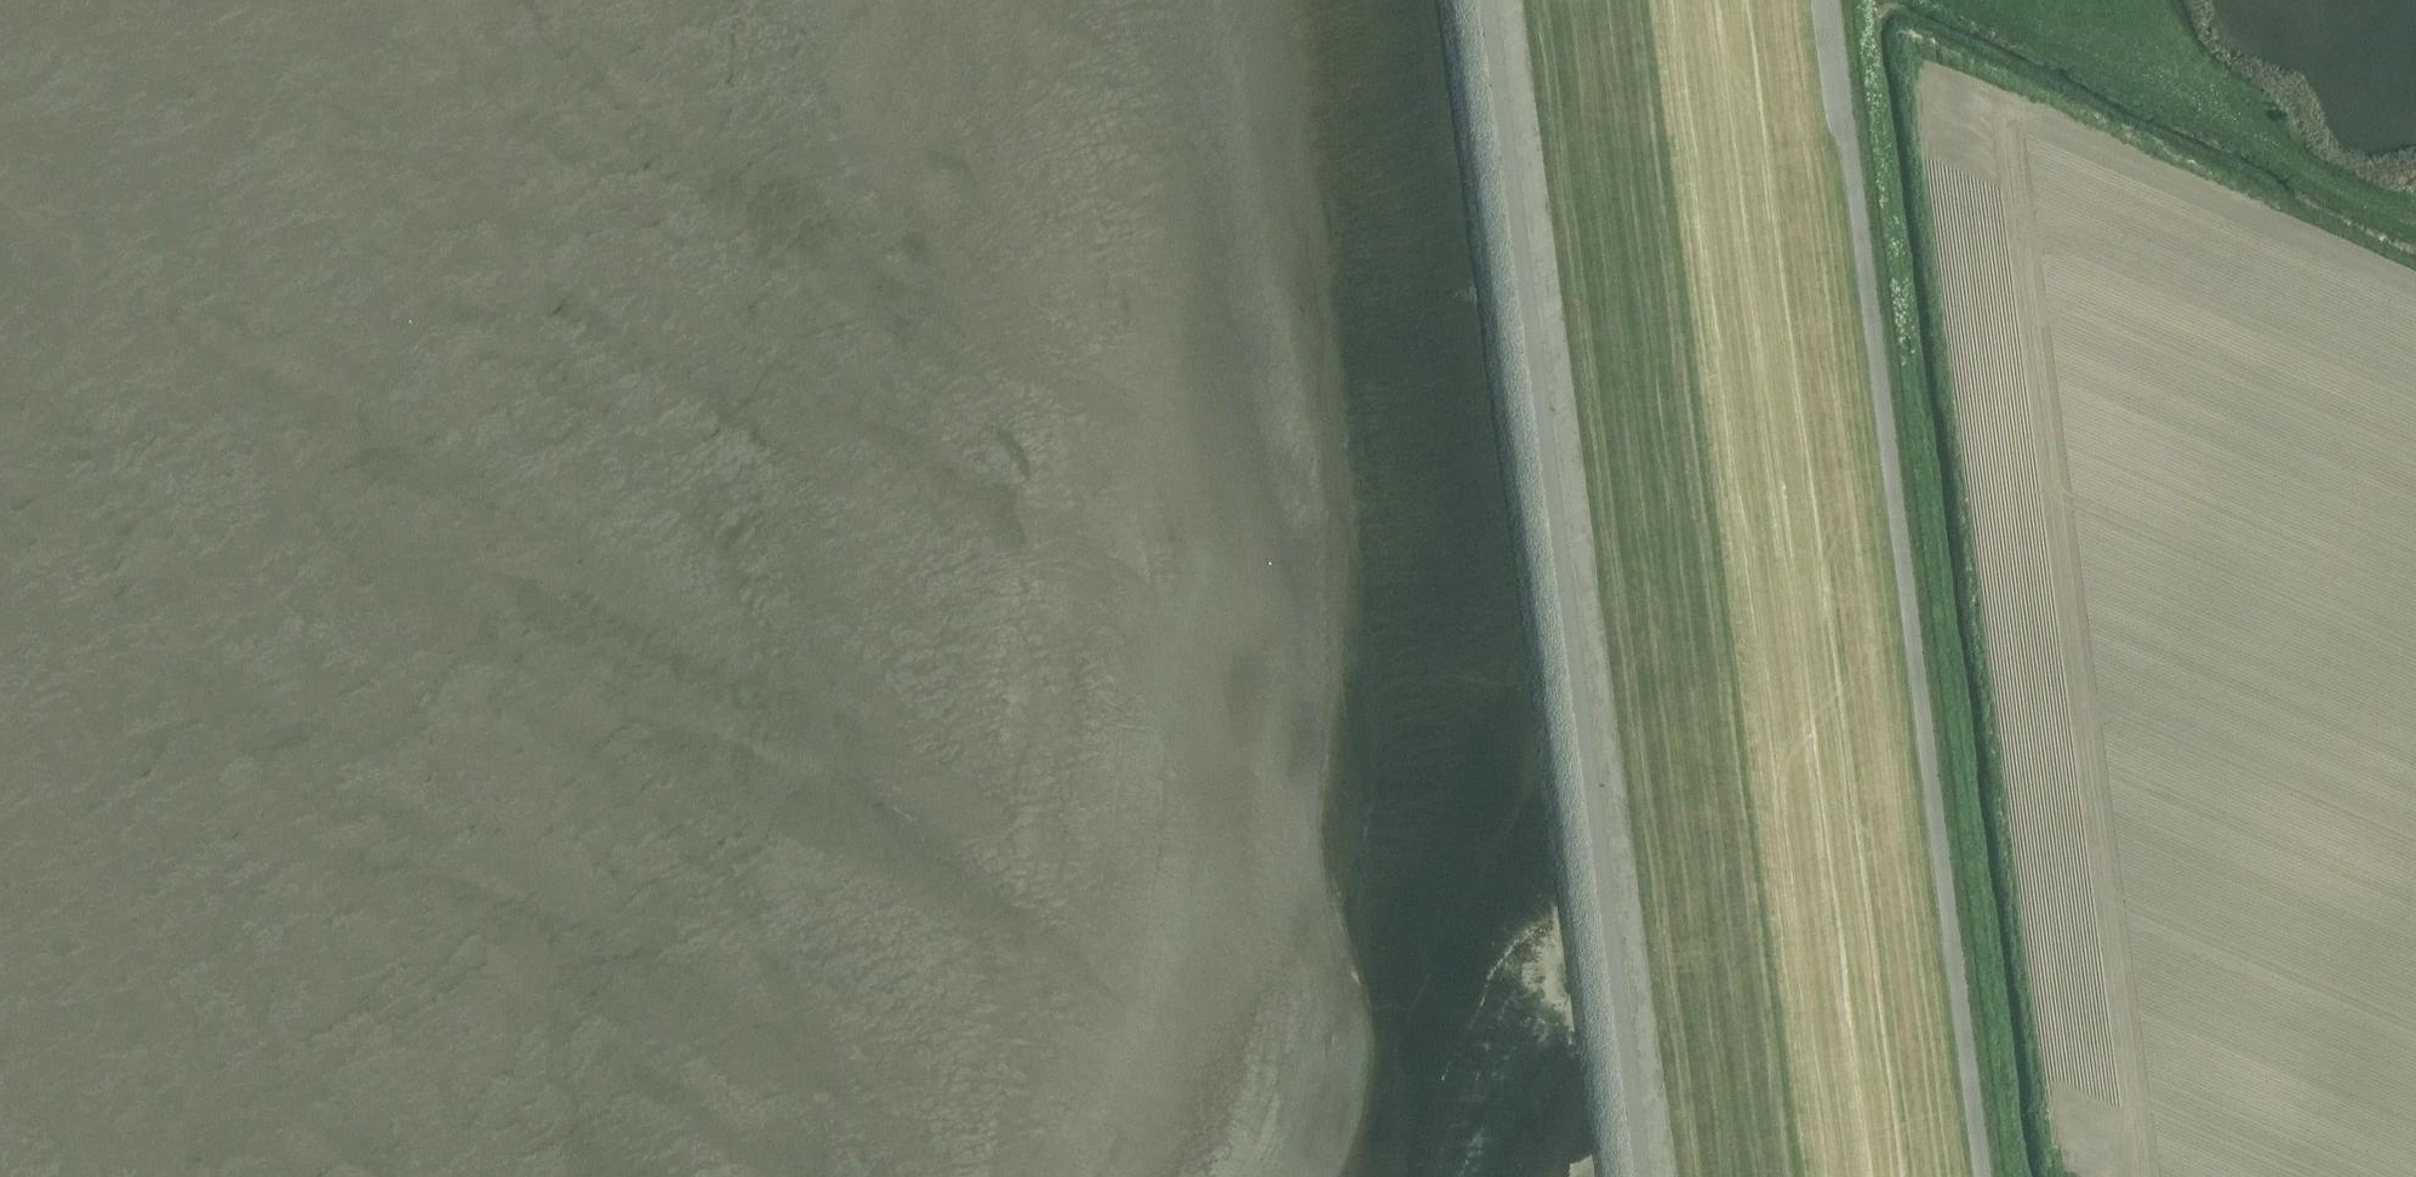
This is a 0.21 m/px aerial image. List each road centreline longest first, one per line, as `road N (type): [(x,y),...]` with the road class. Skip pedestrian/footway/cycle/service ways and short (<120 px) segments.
road 1 (track): [(1487,0),(1572,692),(1650,1176)]
road 2 (track): [(1988,1176),(1834,0)]

